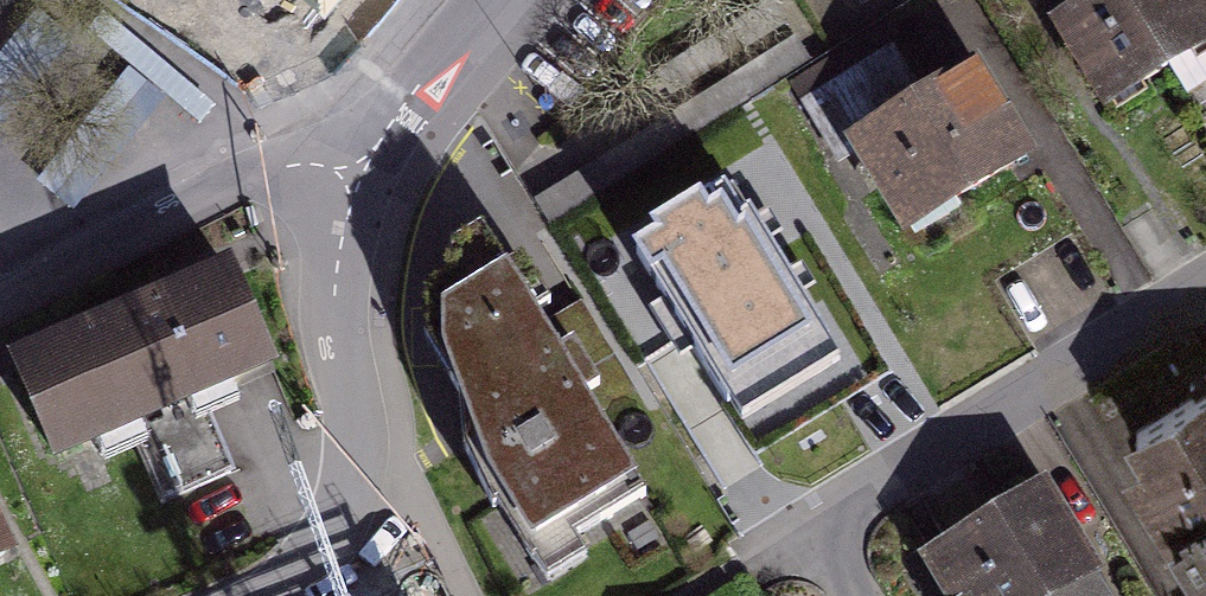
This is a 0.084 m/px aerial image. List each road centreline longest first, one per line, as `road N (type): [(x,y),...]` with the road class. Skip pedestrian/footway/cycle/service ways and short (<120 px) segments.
road 1 (residential): [(1205,284),(840,509),(836,562),(857,595)]
road 2 (residential): [(372,142),(342,230),(332,334),(369,440),(351,519),(290,586),(268,595)]
road 3 (residential): [(0,309),(330,138),(372,142)]
road 4 (residential): [(490,0),(372,142)]

